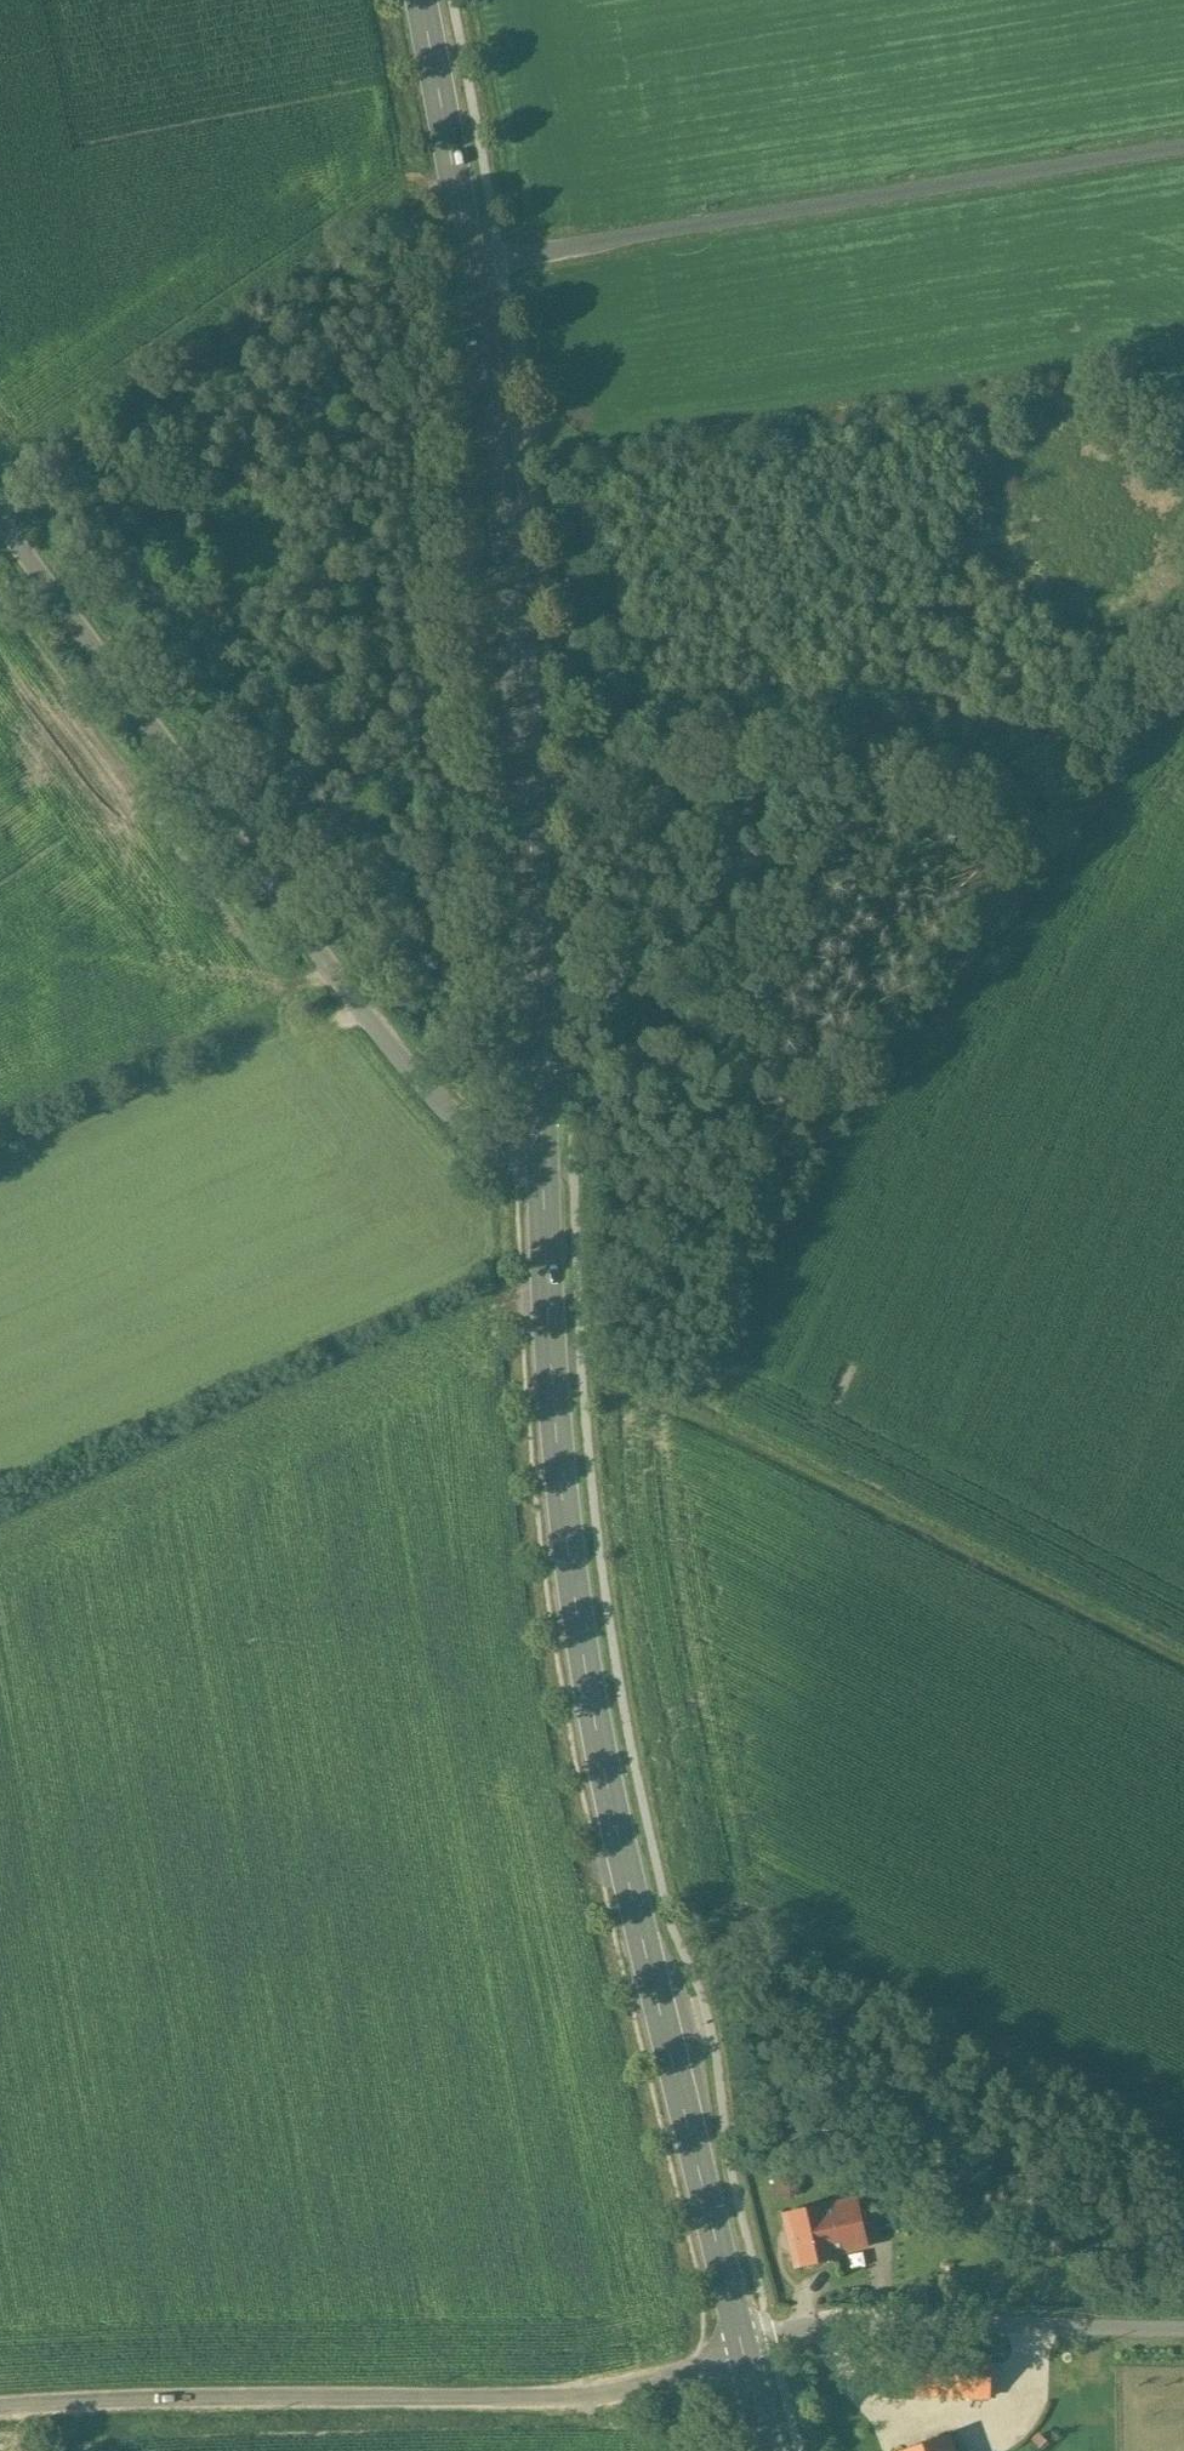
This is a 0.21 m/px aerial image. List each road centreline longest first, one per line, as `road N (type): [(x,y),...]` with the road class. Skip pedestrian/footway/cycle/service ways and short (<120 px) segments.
road 1 (secondary): [(543,1166),(569,1568),(605,1771),(741,2344)]
road 2 (secondary): [(470,264),(510,550),(524,726),(543,1166)]
road 3 (unclassified): [(0,517),(463,1128),(513,1165),(543,1166)]
road 4 (unclassified): [(0,2412),(543,2398),(653,2388),(741,2344)]
road 5 (unclassified): [(470,264),(1183,148)]
road 6 (unclassified): [(741,2344),(855,2323),(1183,2331)]
road 7 (secondary): [(420,0),(470,264)]

